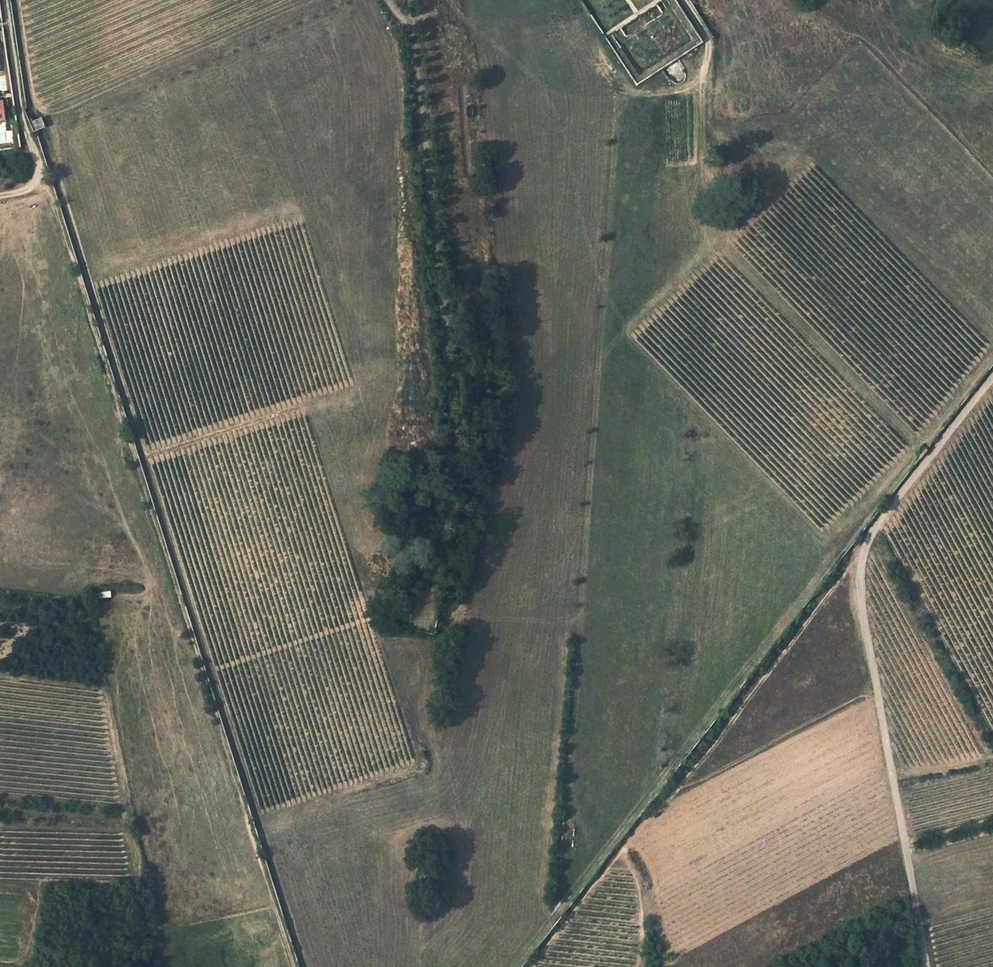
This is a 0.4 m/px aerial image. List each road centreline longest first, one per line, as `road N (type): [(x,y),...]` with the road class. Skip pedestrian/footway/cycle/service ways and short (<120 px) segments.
road 1 (residential): [(926,966),(860,570),(872,532),(992,379)]
road 2 (track): [(5,0),(20,112),(39,173),(26,190),(0,197)]

